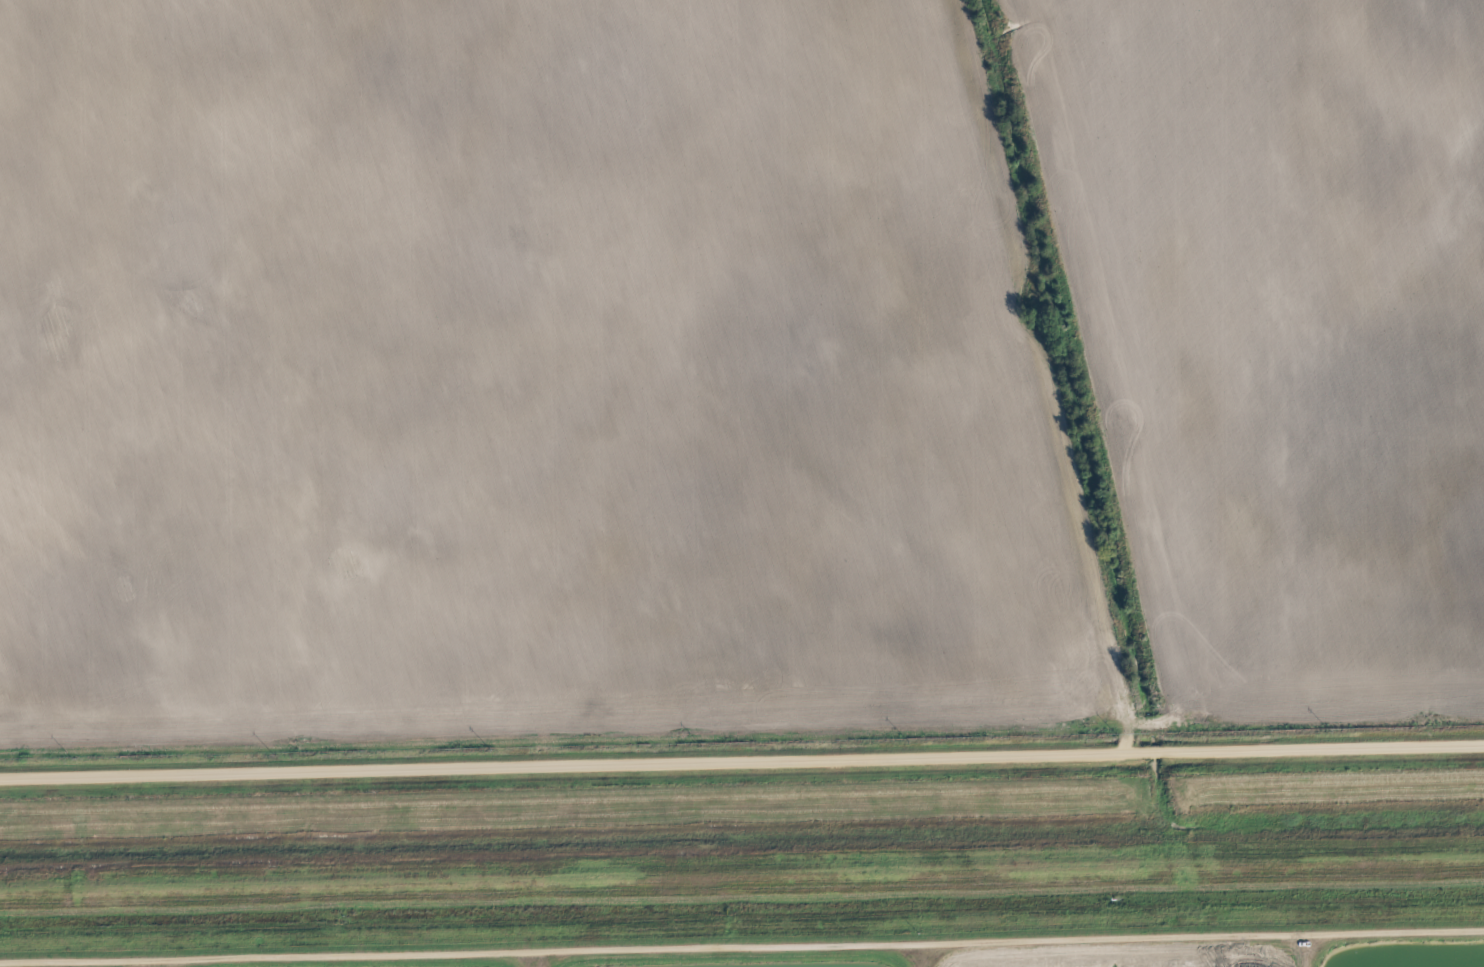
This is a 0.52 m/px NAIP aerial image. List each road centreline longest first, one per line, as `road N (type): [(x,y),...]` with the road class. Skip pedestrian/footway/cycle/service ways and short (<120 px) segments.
road 1 (residential): [(0,773),(1483,742)]

